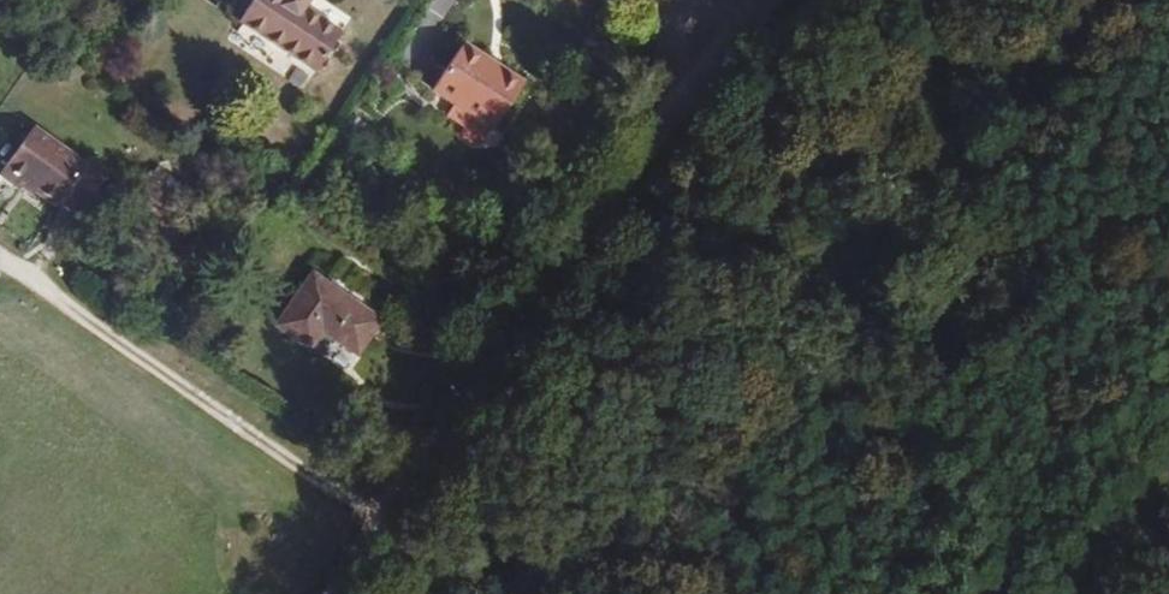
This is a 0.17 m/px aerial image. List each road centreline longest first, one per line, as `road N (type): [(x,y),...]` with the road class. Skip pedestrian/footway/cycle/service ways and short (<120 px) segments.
road 1 (residential): [(716,48),(441,410),(329,593)]

